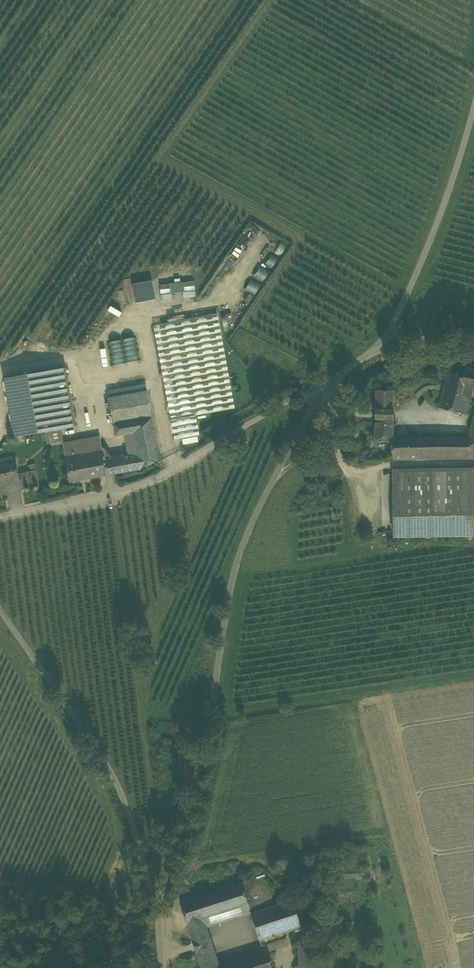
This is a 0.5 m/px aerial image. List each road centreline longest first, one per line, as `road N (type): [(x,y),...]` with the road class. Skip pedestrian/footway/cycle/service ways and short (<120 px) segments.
road 1 (residential): [(156,915),(201,769),(221,623),(243,546),(316,389)]
road 2 (residential): [(156,915),(128,799),(0,609)]
road 3 (residential): [(0,515),(160,475),(316,389)]
road 4 (unclassified): [(386,342),(463,144),(473,89)]
road 5 (track): [(0,877),(151,896)]

